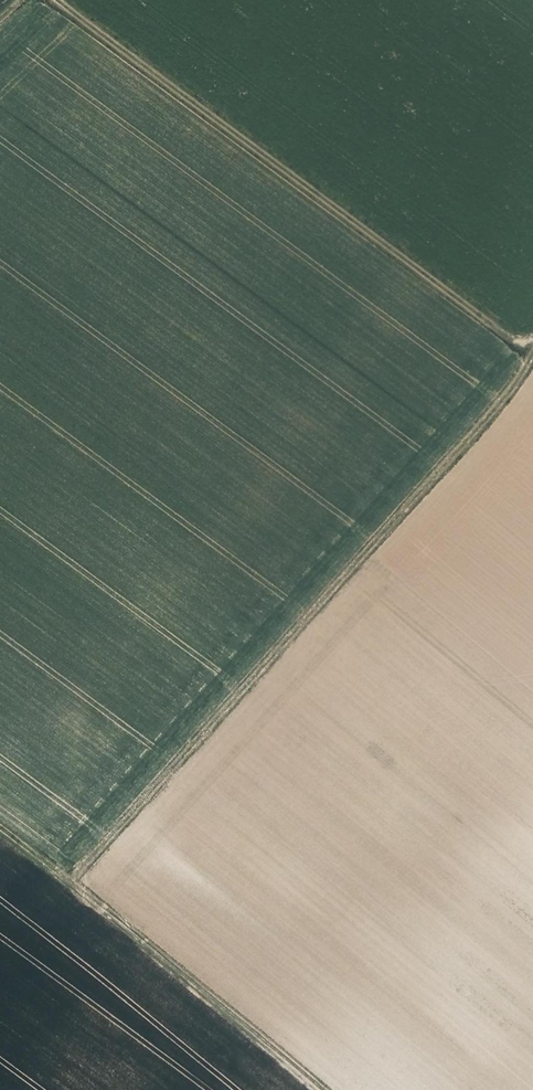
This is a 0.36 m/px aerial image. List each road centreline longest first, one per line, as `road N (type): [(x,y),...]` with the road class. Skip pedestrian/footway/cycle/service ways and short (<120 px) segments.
road 1 (track): [(72,876),(489,415),(530,354)]
road 2 (track): [(530,354),(57,0)]
road 3 (track): [(326,1089),(72,876)]

